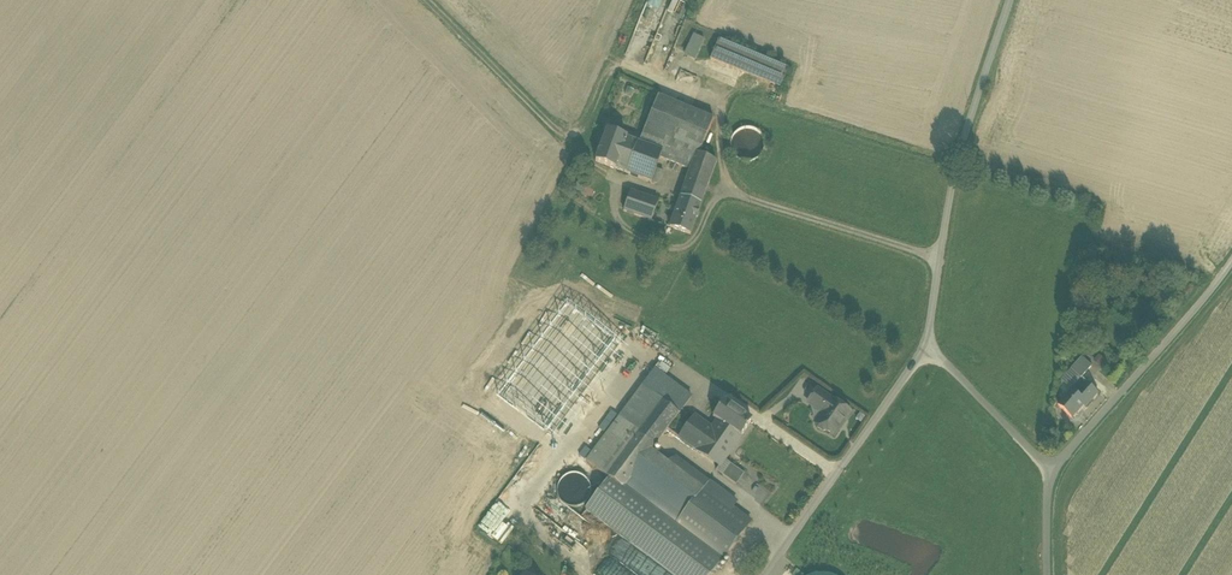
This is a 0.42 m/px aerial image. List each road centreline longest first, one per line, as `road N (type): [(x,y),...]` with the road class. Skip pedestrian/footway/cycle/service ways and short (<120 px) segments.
road 1 (unclassified): [(924,348),(955,163),(1005,0)]
road 2 (unclassified): [(1049,470),(1231,260)]
road 3 (unclassified): [(764,574),(924,348)]
road 4 (unclassified): [(924,348),(1049,470)]

